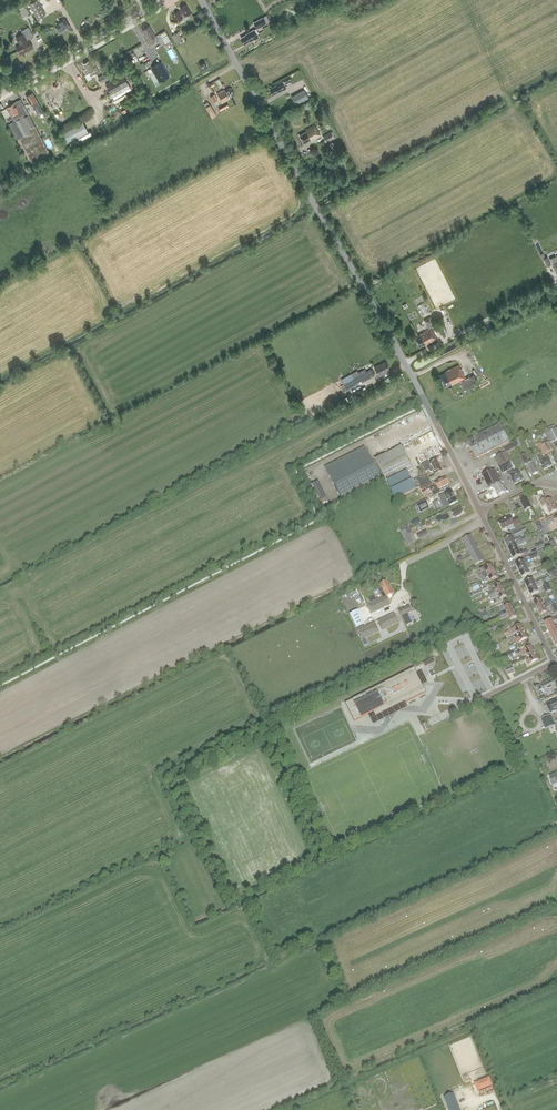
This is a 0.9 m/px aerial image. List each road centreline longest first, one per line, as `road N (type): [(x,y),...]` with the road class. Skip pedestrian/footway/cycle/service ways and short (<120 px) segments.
road 1 (tertiary): [(405,363),(201,0)]
road 2 (secondary): [(0,95),(164,0)]
road 3 (unclassified): [(405,363),(556,283)]
road 4 (tertiary): [(555,661),(480,511)]
road 5 (tertiary): [(480,511),(405,363)]
road 6 (unclassified): [(439,720),(555,661)]

